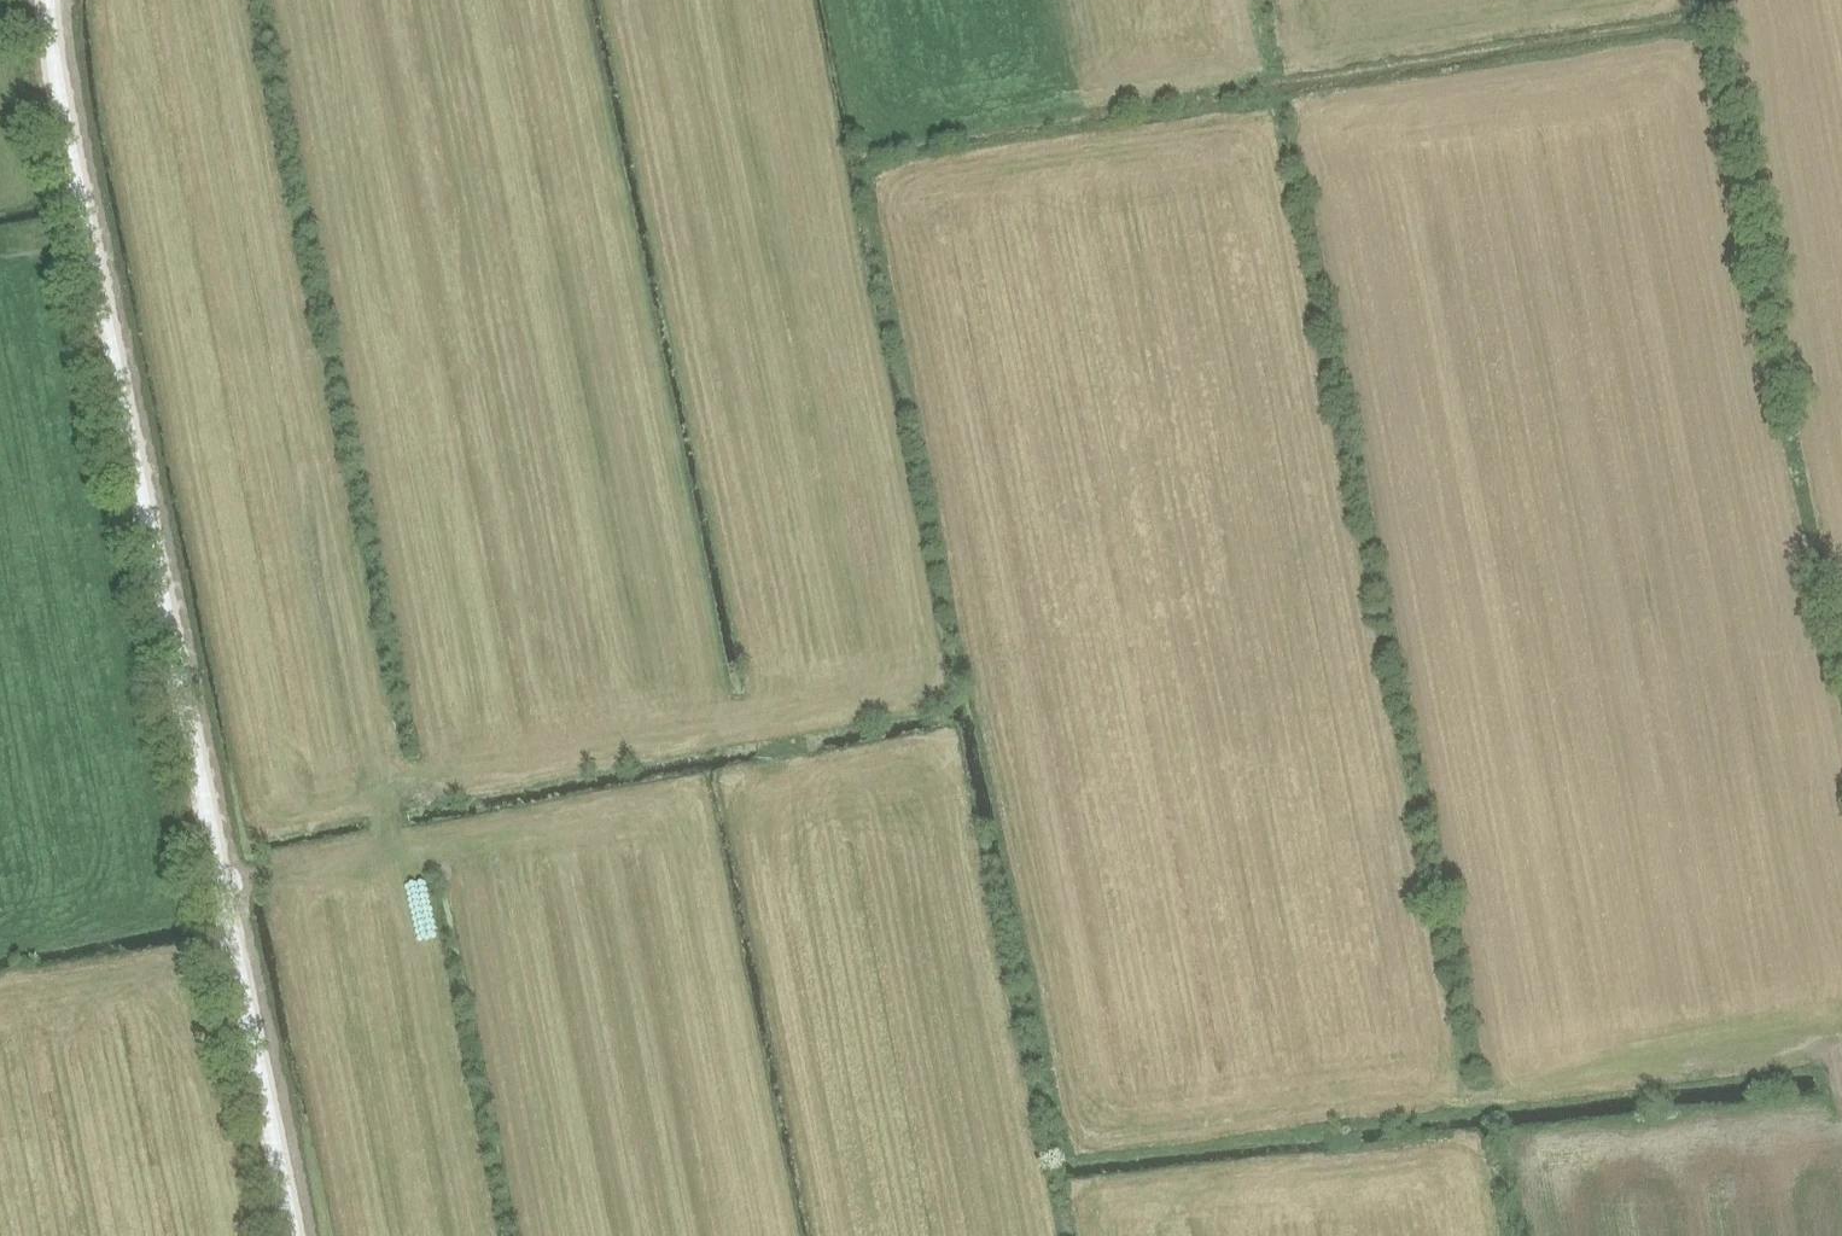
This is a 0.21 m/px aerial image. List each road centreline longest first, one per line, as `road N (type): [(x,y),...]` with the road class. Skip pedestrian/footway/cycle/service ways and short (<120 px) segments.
road 1 (unclassified): [(293,1235),(70,148),(49,0)]

